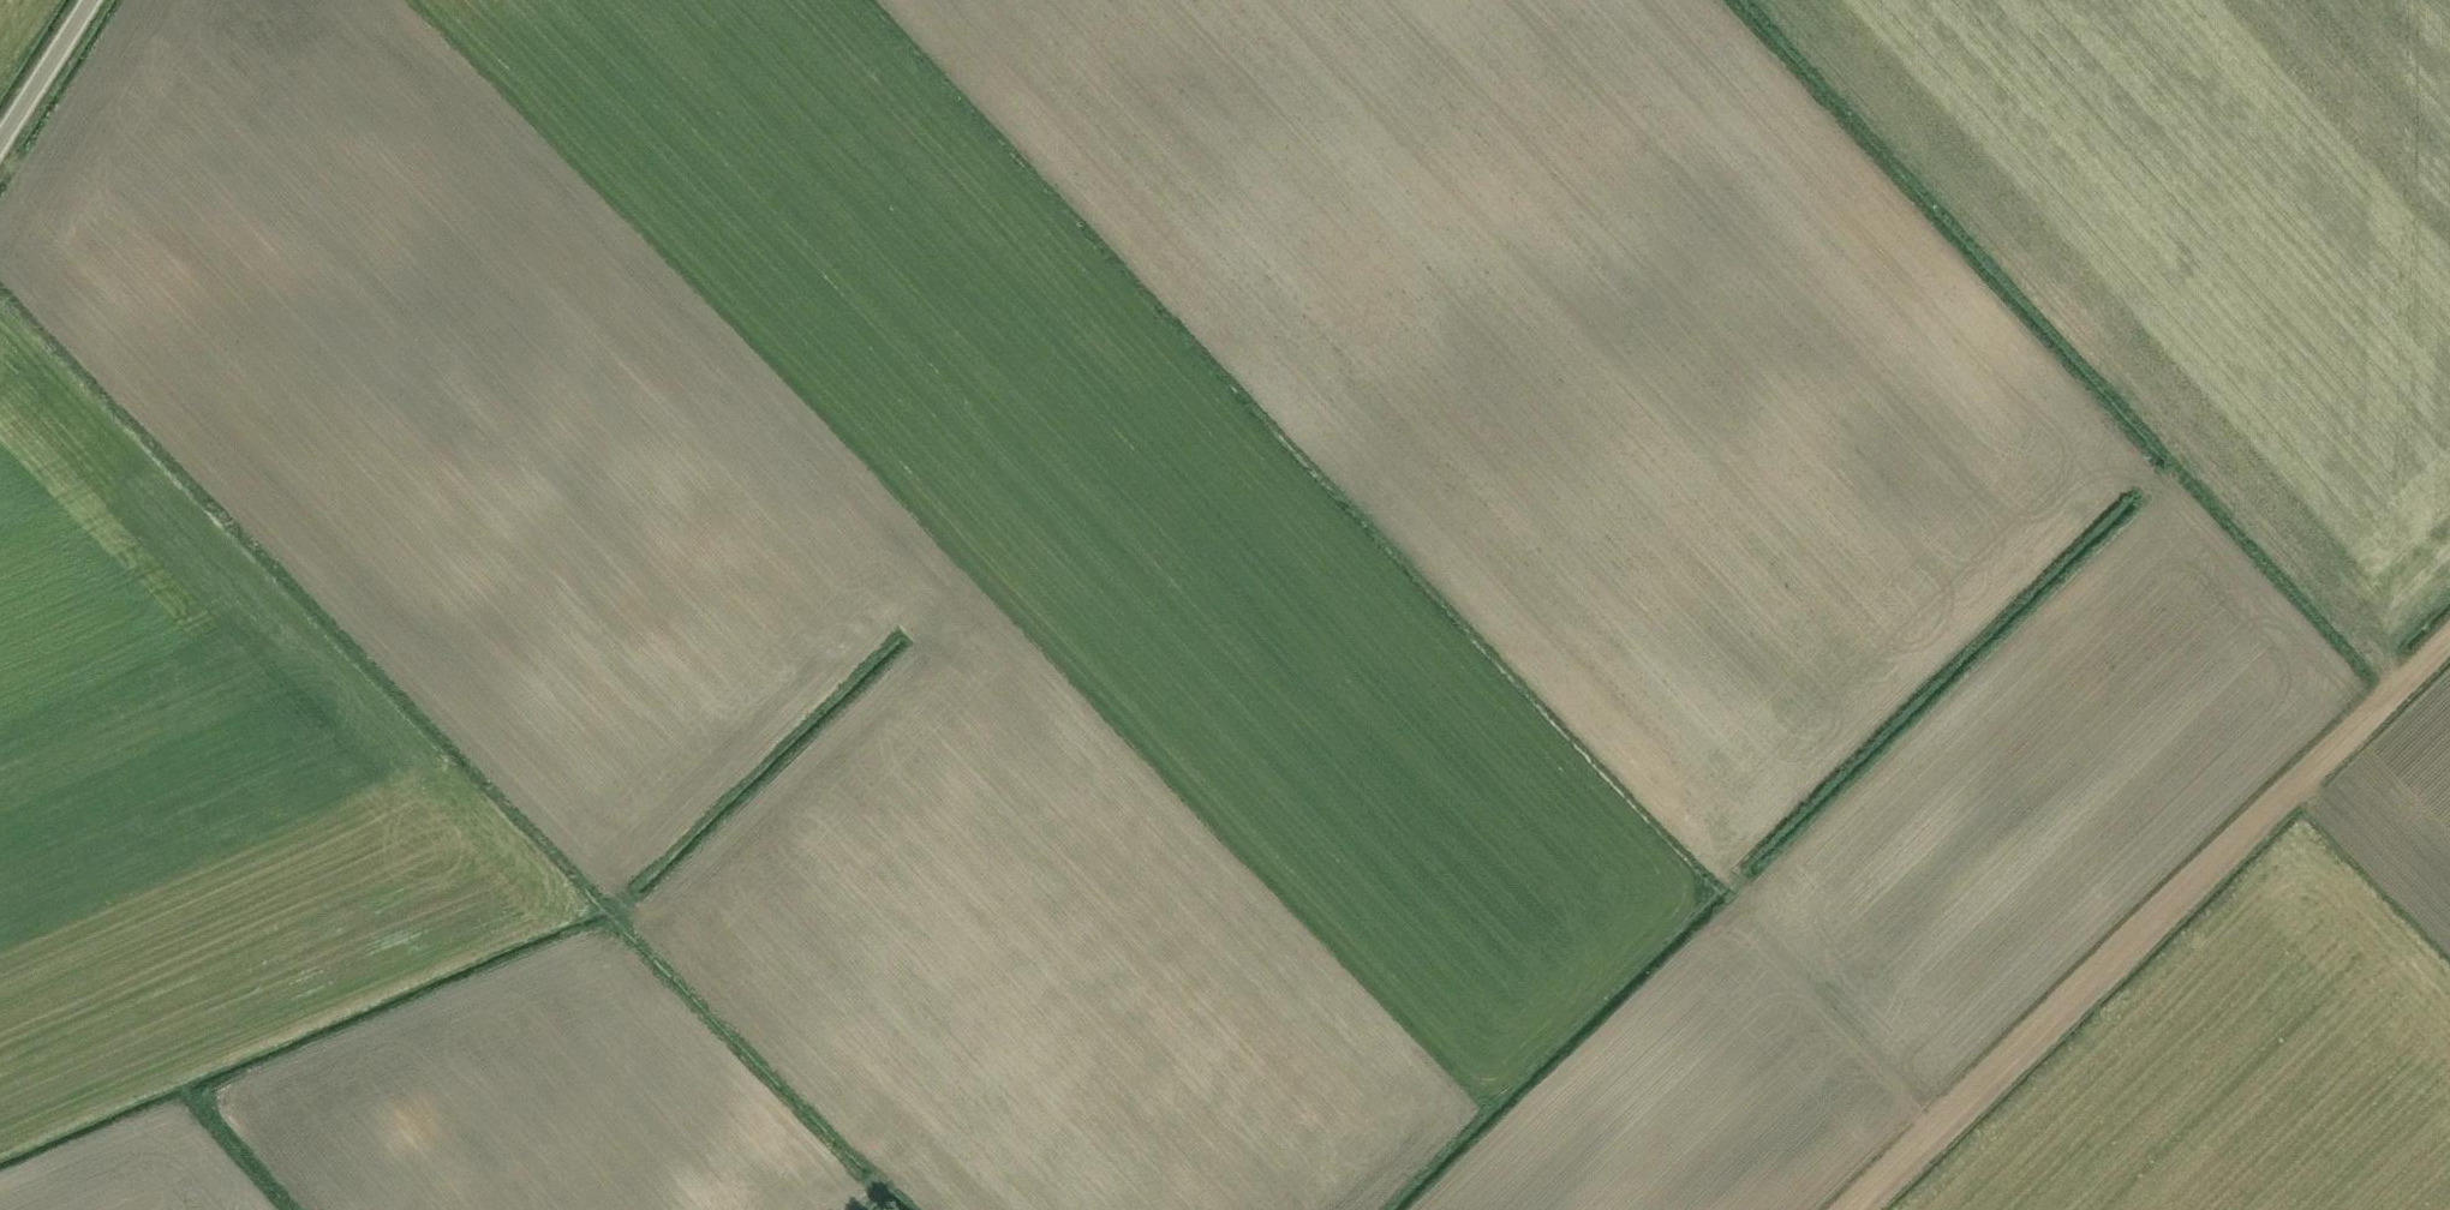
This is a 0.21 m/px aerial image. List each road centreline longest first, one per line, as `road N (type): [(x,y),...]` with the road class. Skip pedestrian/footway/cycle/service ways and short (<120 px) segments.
road 1 (track): [(1850,1209),(2449,640)]
road 2 (unclassified): [(0,140),(90,0)]

